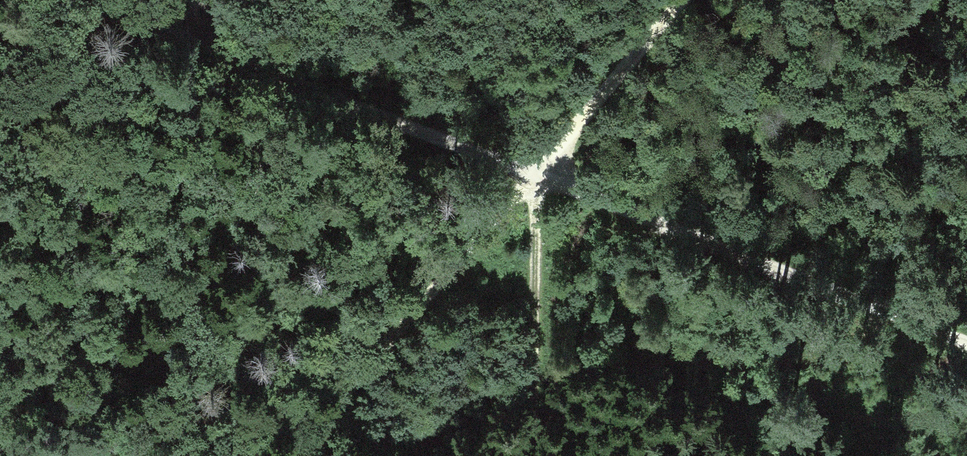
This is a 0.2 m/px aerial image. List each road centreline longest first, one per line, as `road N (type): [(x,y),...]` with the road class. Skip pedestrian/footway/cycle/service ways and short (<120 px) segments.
road 1 (track): [(86,0),(966,343)]
road 2 (track): [(686,0),(292,455)]
road 3 (track): [(529,455),(535,174)]

